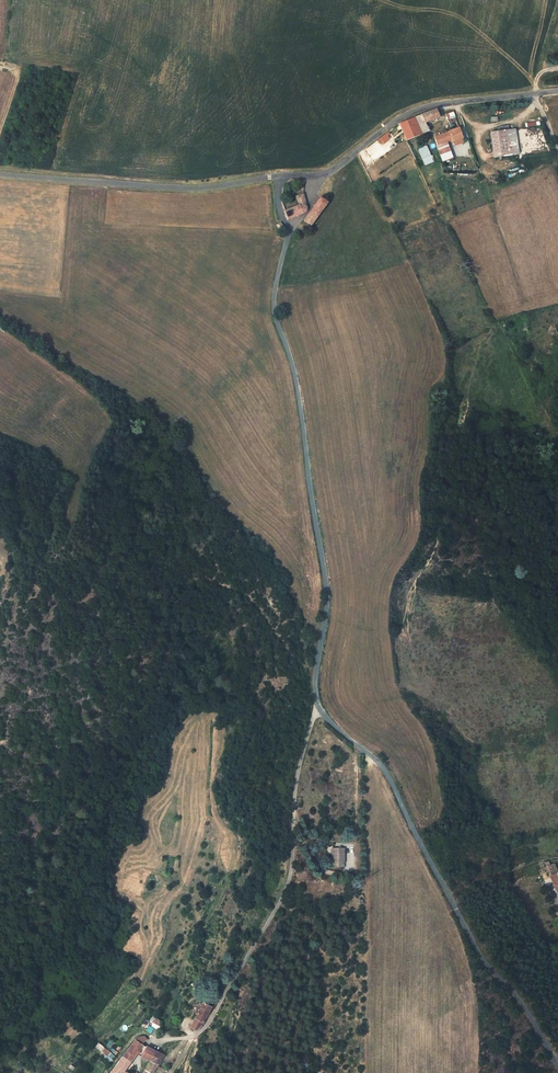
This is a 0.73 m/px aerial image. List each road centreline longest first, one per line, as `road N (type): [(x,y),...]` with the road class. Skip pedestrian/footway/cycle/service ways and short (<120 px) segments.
road 1 (unclassified): [(292,229),(273,306),(296,384),(328,601),(318,709)]
road 2 (unclassified): [(318,709),(380,764),(483,959),(557,1067)]
road 3 (unclassified): [(318,709),(299,769),(289,881),(278,906),(206,1029),(160,1042)]
road 4 (tertiary): [(0,175),(194,189),(283,176)]
road 5 (tertiary): [(311,178),(343,165),(401,118),(429,106),(533,95)]

